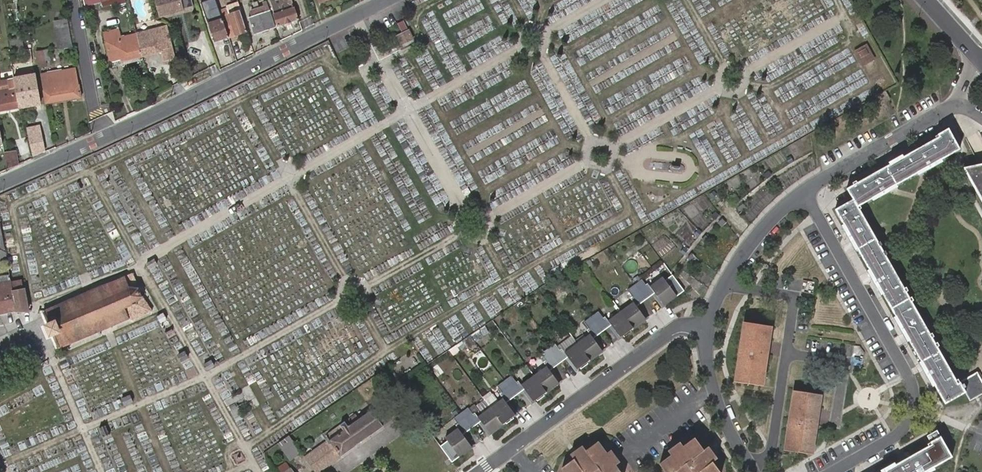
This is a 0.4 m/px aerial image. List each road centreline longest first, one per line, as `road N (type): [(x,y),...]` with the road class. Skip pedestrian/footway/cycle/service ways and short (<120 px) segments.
road 1 (residential): [(0,185),(386,0)]
road 2 (residential): [(804,191),(915,395),(898,438),(831,471)]
road 3 (residential): [(705,328),(670,331),(481,471)]
road 4 (residential): [(804,191),(957,102)]
road 5 (residential): [(705,328),(757,234),(804,191)]
road 6 (residential): [(753,471),(718,403),(705,328)]

